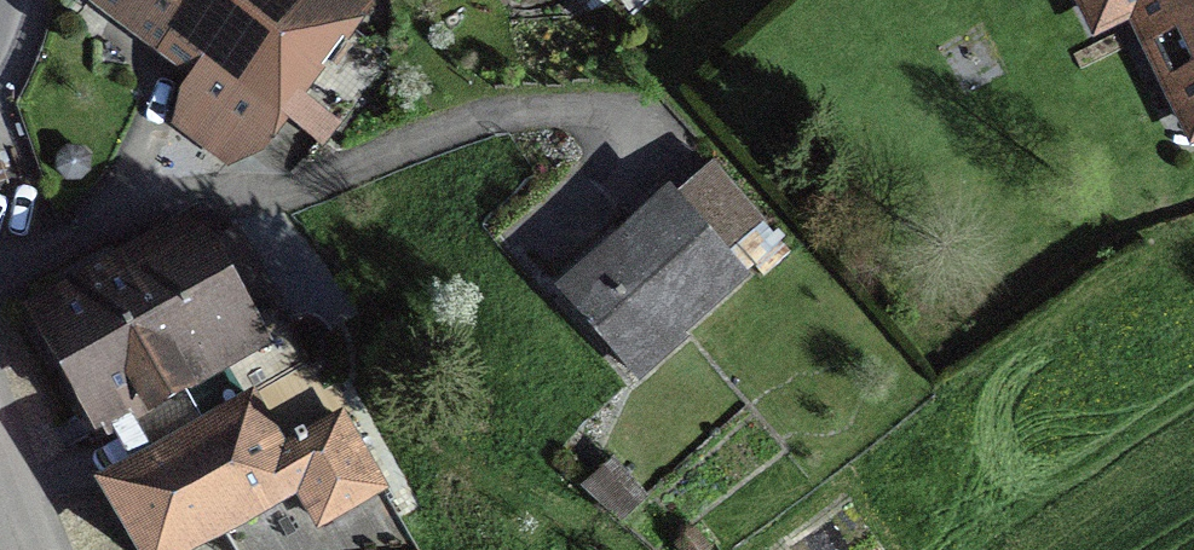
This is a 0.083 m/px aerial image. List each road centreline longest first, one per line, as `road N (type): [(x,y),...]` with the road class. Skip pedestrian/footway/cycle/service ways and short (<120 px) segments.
road 1 (residential): [(0,424),(46,549)]

